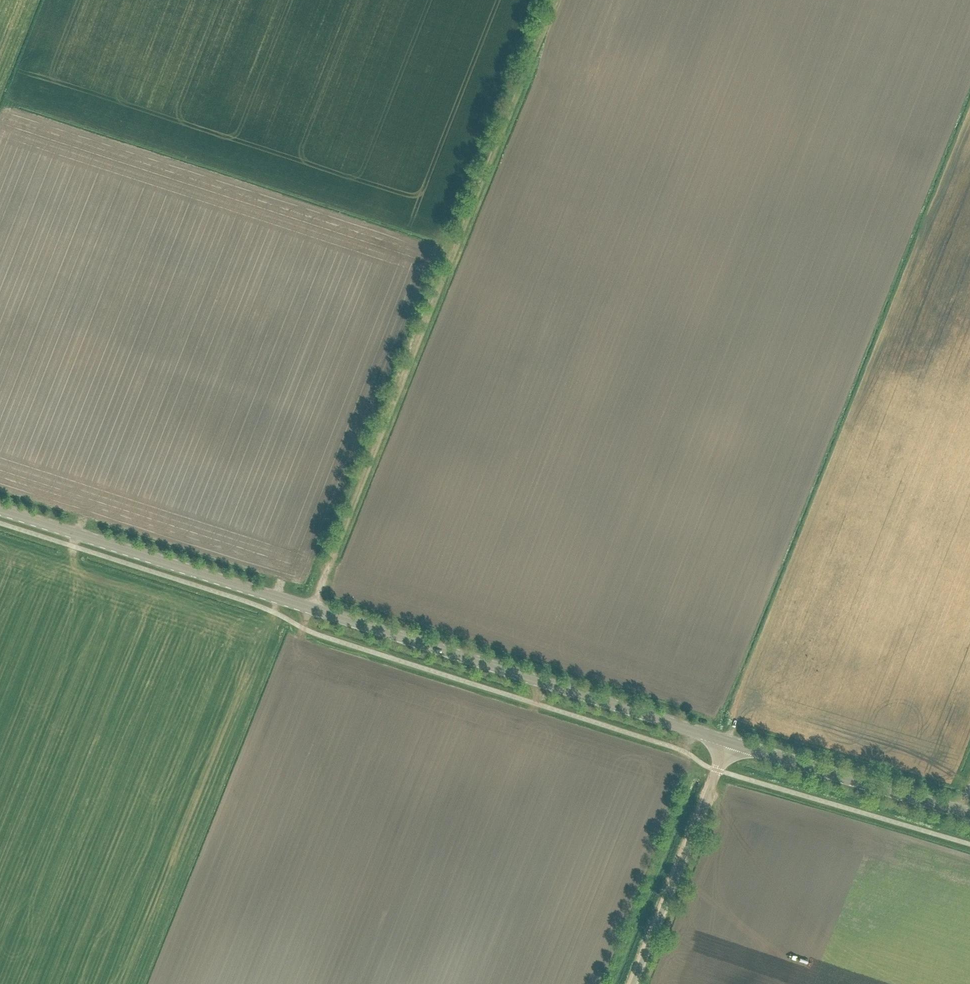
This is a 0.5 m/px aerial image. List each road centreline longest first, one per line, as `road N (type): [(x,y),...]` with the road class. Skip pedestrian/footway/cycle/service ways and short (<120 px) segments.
road 1 (tertiary): [(727,740),(0,508)]
road 2 (track): [(303,628),(552,0)]
road 3 (unclassified): [(633,983),(727,740)]
road 4 (tertiary): [(969,814),(727,740)]

